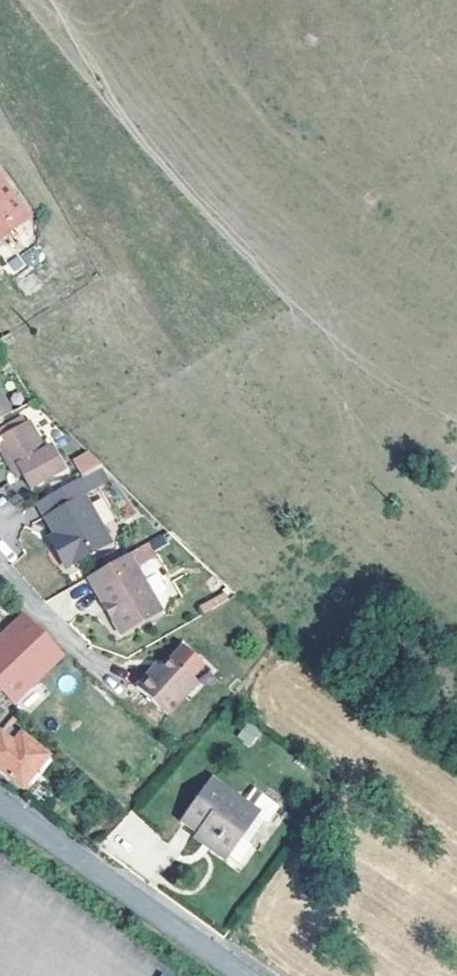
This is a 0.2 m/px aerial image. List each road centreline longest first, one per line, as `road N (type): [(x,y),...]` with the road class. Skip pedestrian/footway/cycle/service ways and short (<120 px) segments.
road 1 (unclassified): [(246,975),(0,803)]

